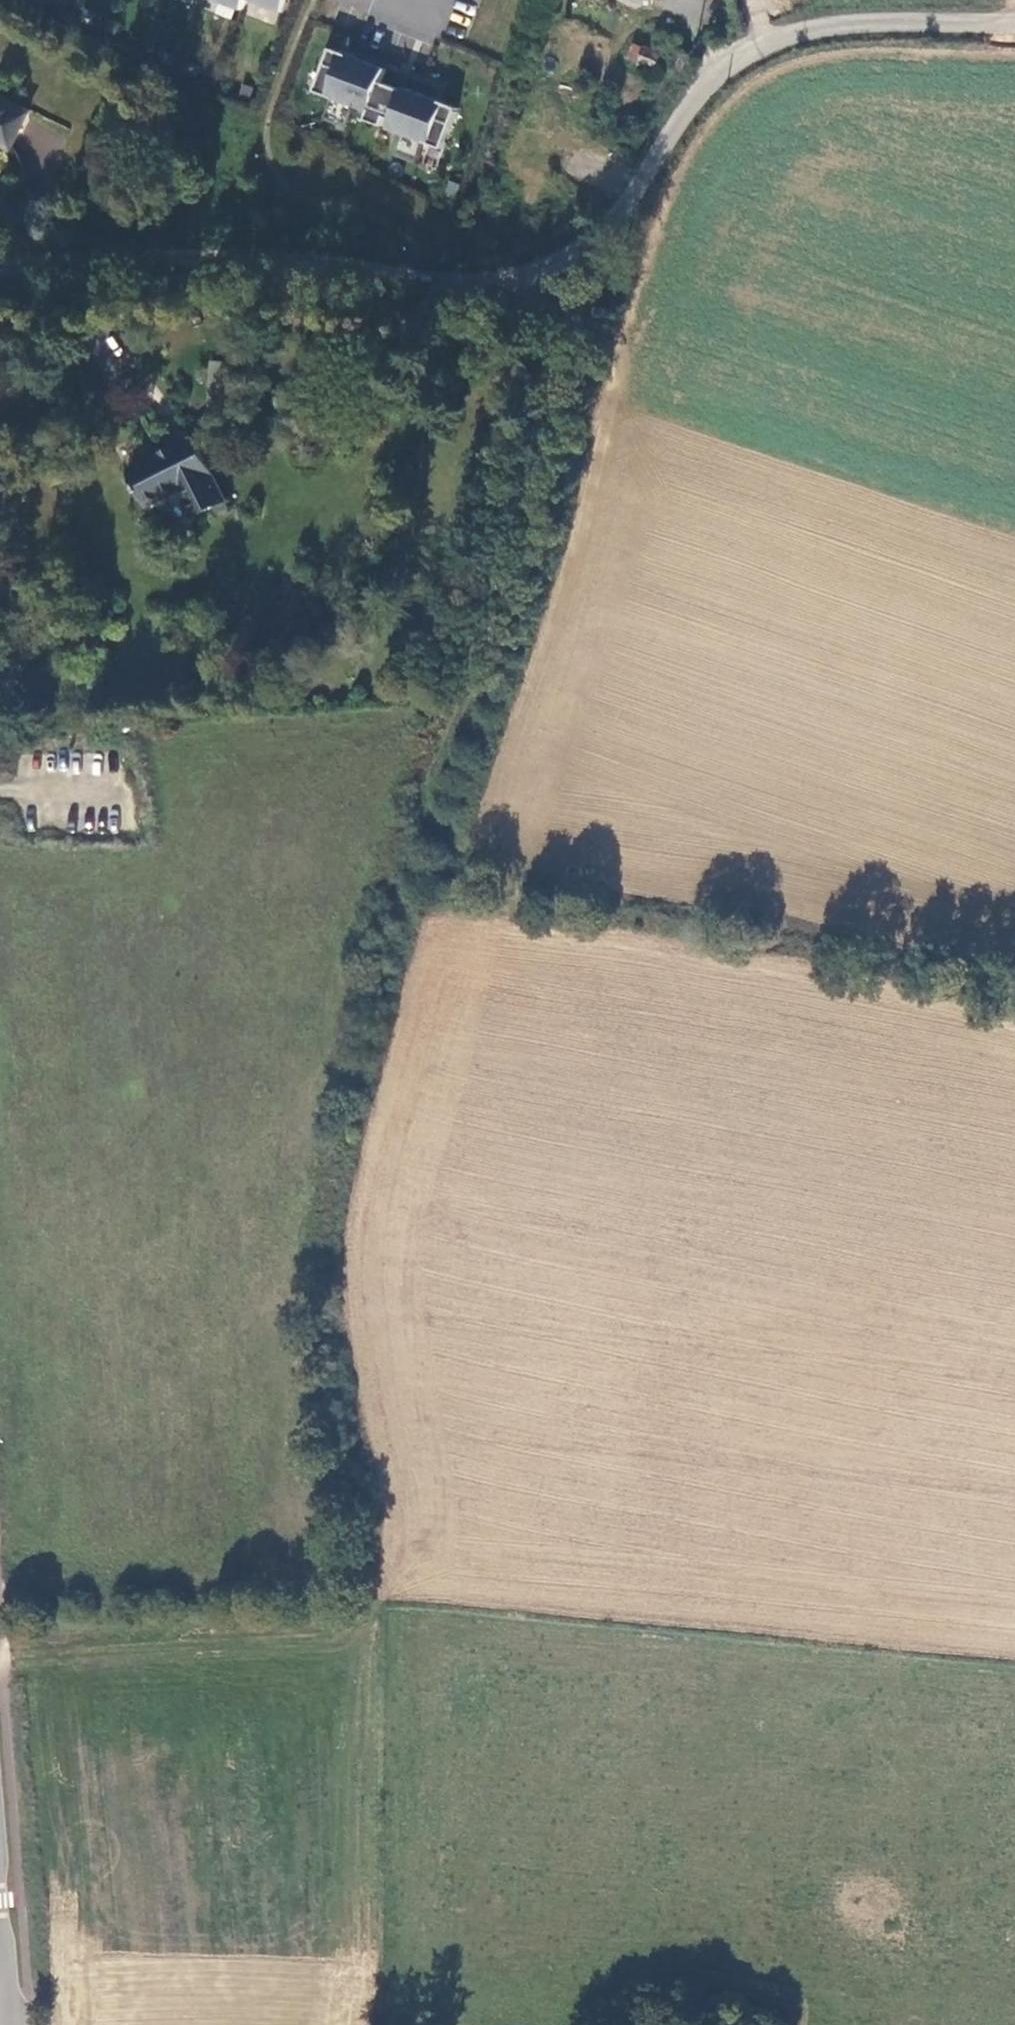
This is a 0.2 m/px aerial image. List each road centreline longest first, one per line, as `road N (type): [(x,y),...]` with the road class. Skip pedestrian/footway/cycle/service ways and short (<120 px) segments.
road 1 (unclassified): [(0,270),(243,261),(504,279),(571,261),(624,208),(675,119),(730,58),(794,28),(885,18),(1014,19)]
road 2 (unclassified): [(568,767),(0,799)]
road 3 (unclassified): [(568,767),(1014,739)]

